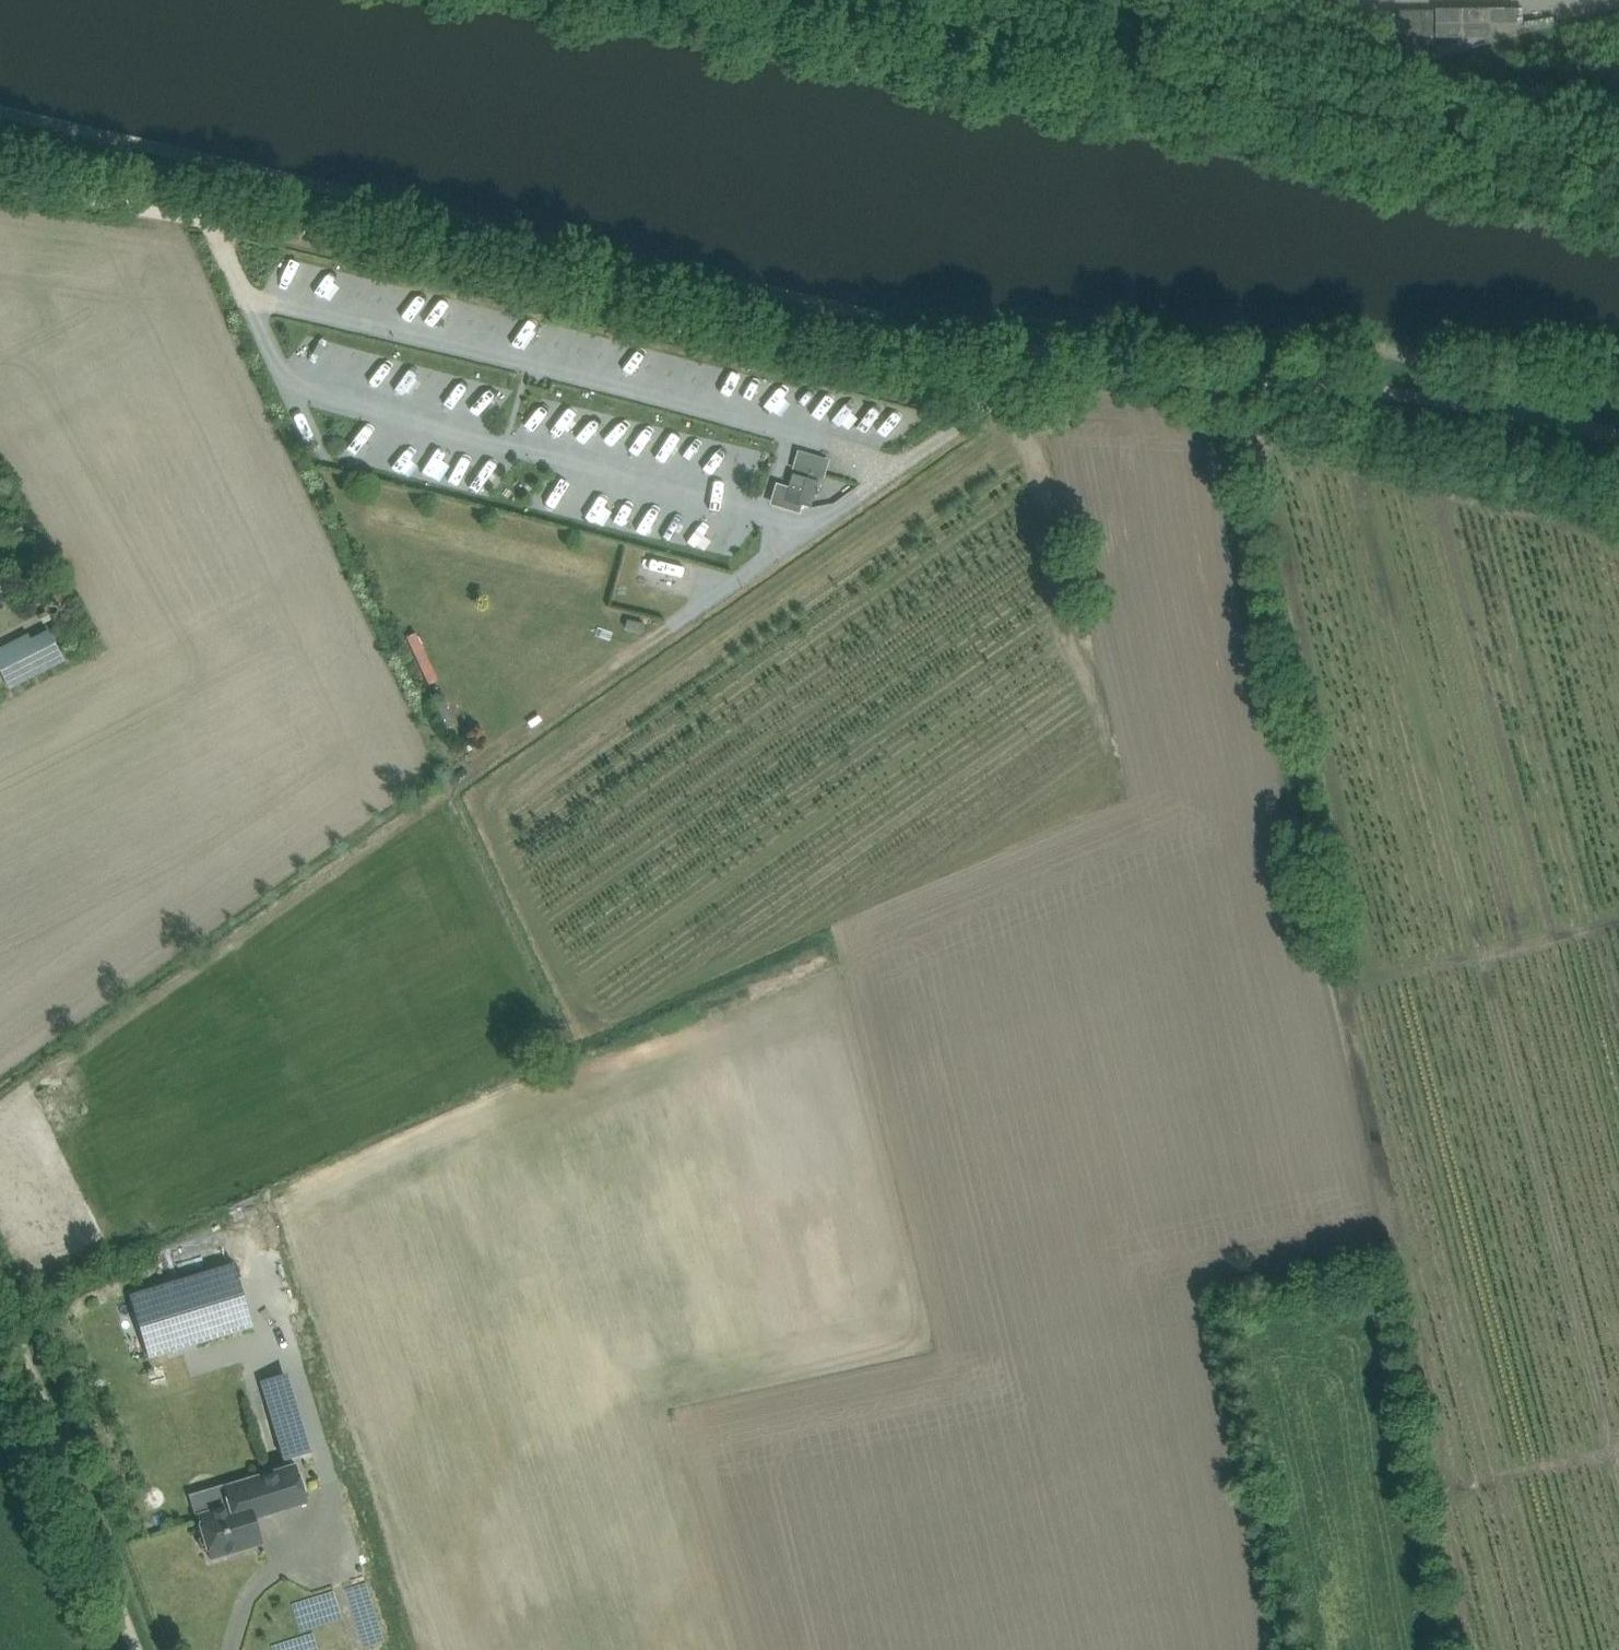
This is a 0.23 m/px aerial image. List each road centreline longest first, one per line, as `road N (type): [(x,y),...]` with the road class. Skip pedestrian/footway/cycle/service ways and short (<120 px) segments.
road 1 (unclassified): [(0,181),(255,221),(840,371),(1368,390),(1618,438)]
road 2 (track): [(0,1309),(134,1649)]

